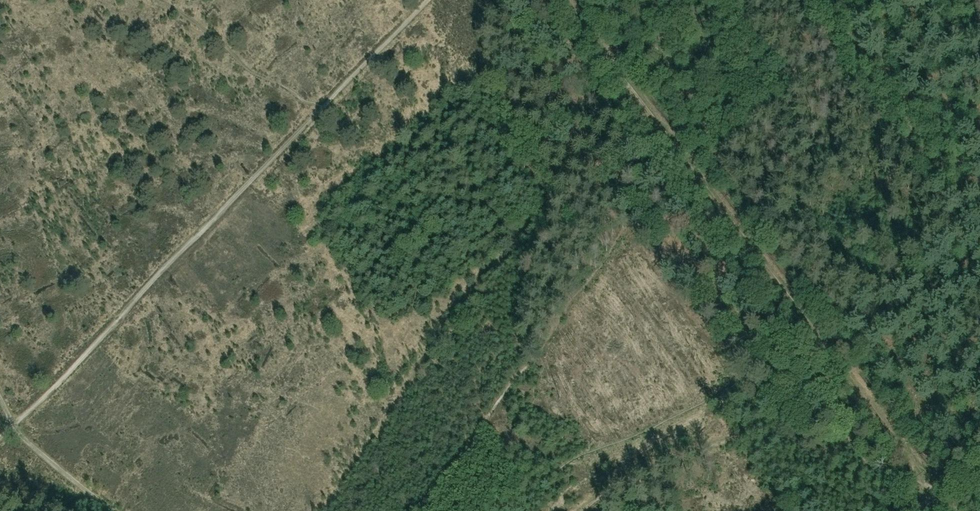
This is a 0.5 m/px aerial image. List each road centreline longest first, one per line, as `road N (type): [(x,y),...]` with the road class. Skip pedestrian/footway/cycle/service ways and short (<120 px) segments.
road 1 (track): [(318,109),(0,440)]
road 2 (track): [(851,381),(689,168)]
road 3 (track): [(112,510),(13,428),(0,402)]
road 4 (track): [(430,0),(318,109)]
road 5 (track): [(936,493),(851,381)]
road 6 (track): [(689,168),(616,71)]

